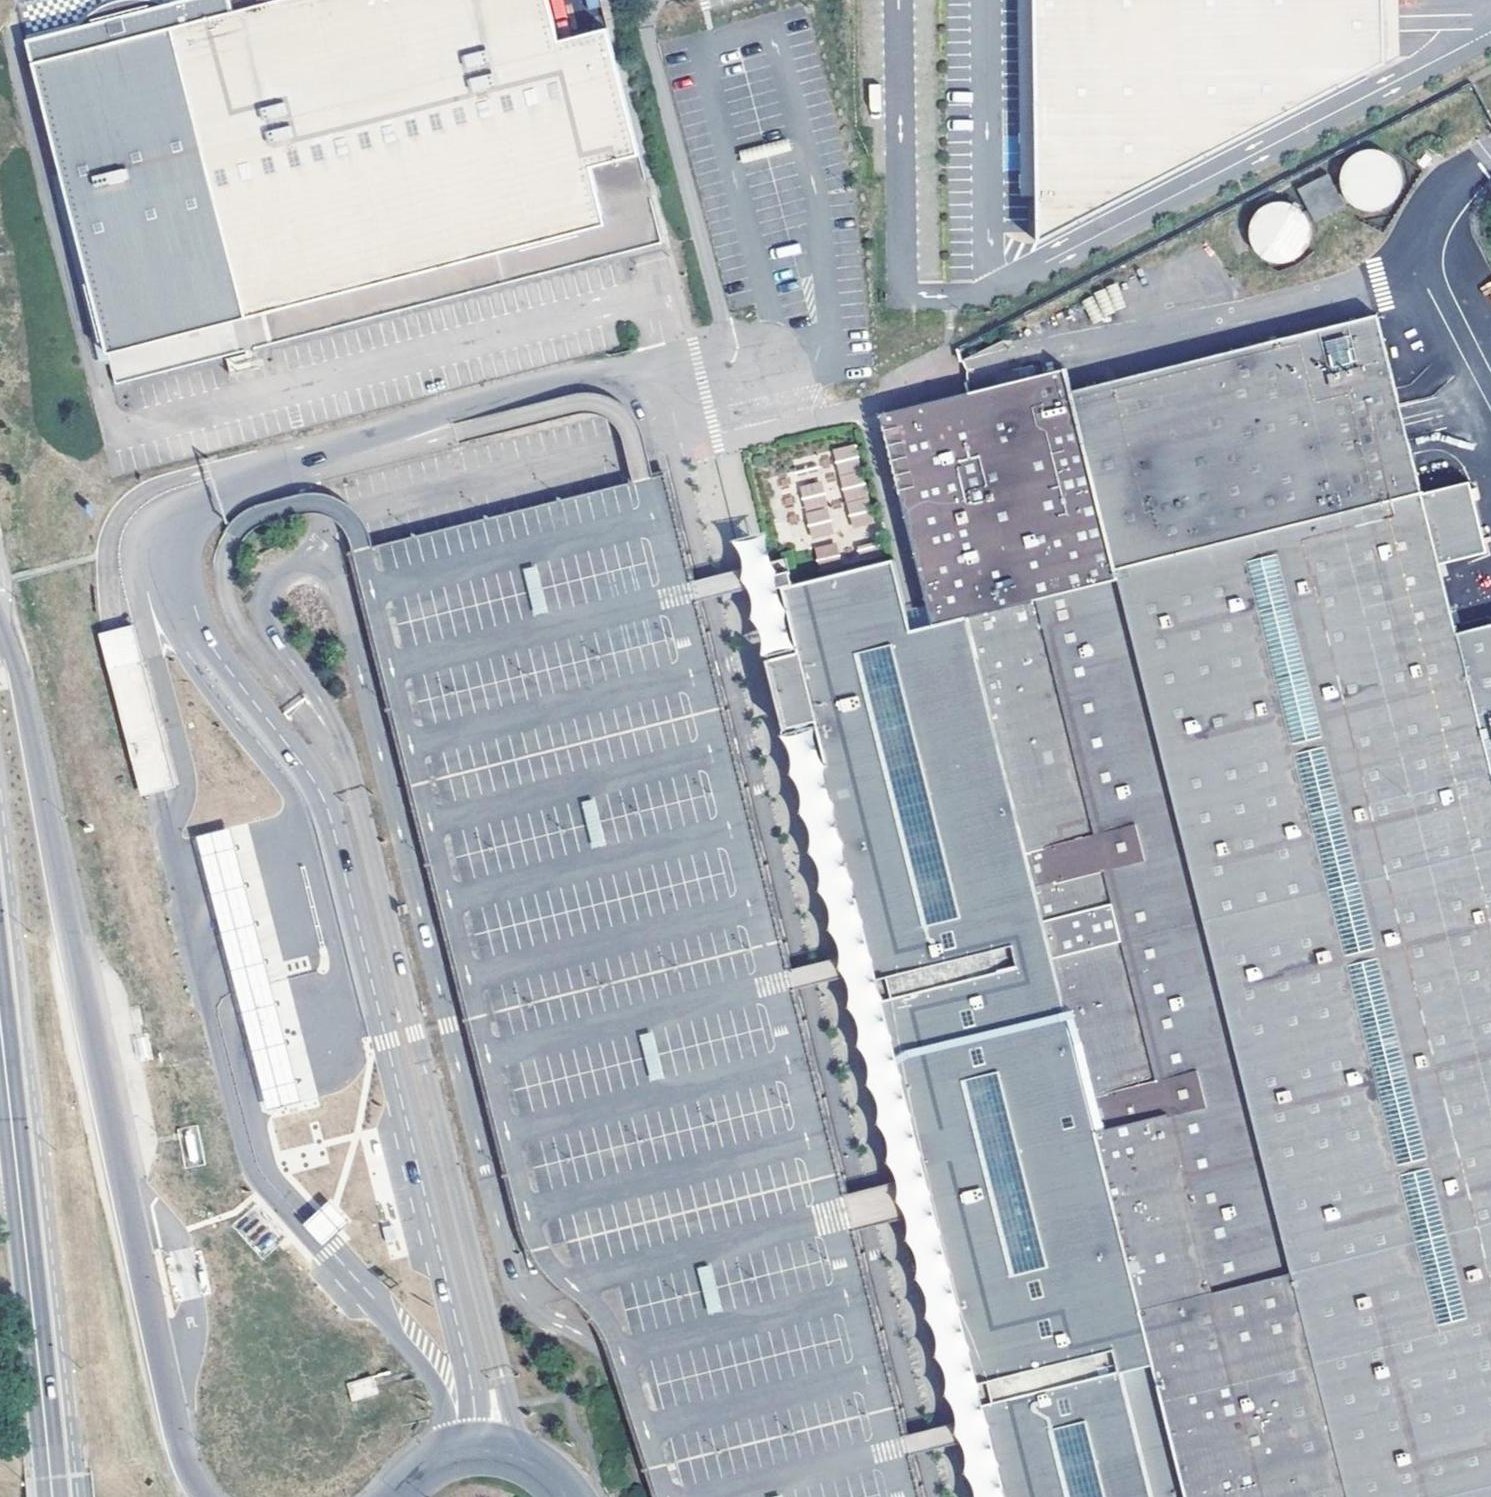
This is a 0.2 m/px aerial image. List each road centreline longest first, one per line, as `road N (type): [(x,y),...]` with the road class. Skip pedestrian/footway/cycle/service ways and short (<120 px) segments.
road 1 (unclassified): [(204,1496),(180,1443),(0,625)]
road 2 (secondary): [(21,1217),(54,1496)]
road 3 (tertiary): [(567,1496),(522,1459),(485,1451),(440,1460),(399,1493)]
road 4 (secondary): [(0,1043),(21,1217)]

